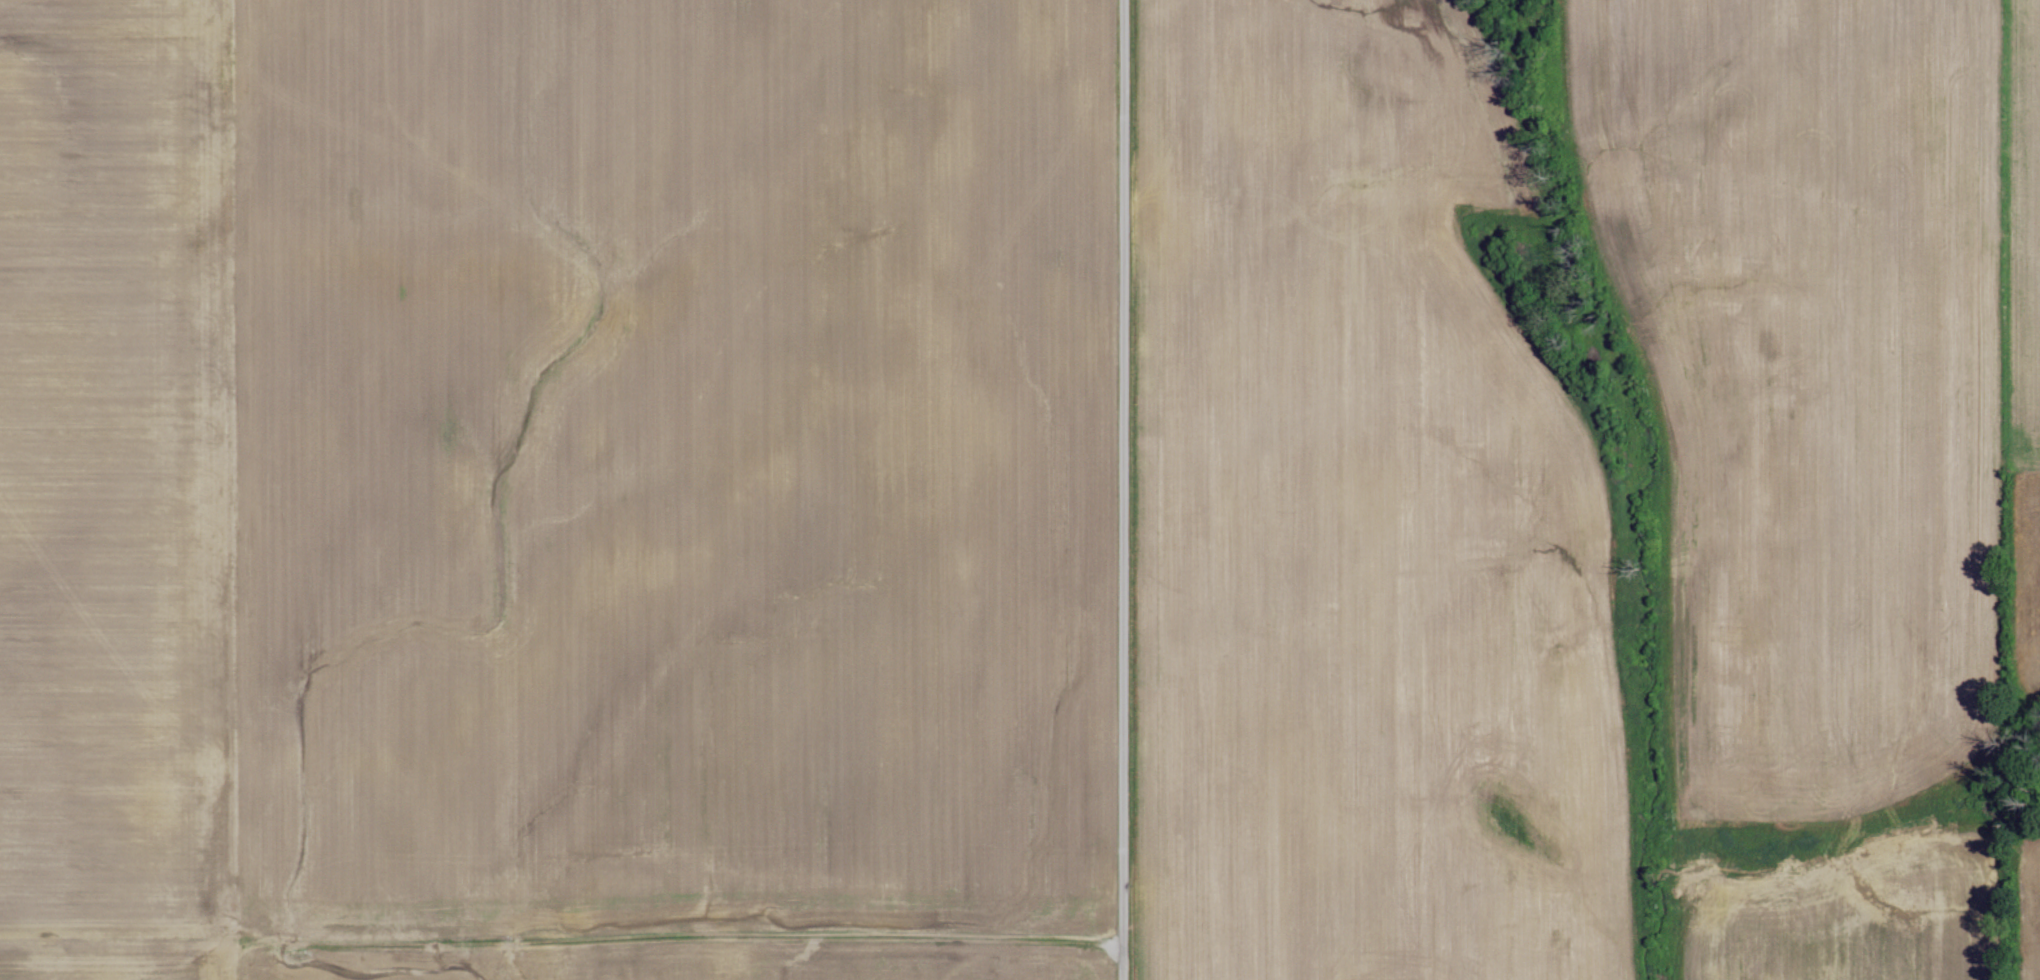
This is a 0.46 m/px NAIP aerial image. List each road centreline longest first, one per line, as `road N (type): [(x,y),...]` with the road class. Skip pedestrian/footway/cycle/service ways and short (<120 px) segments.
road 1 (residential): [(1128,979),(1128,0)]

